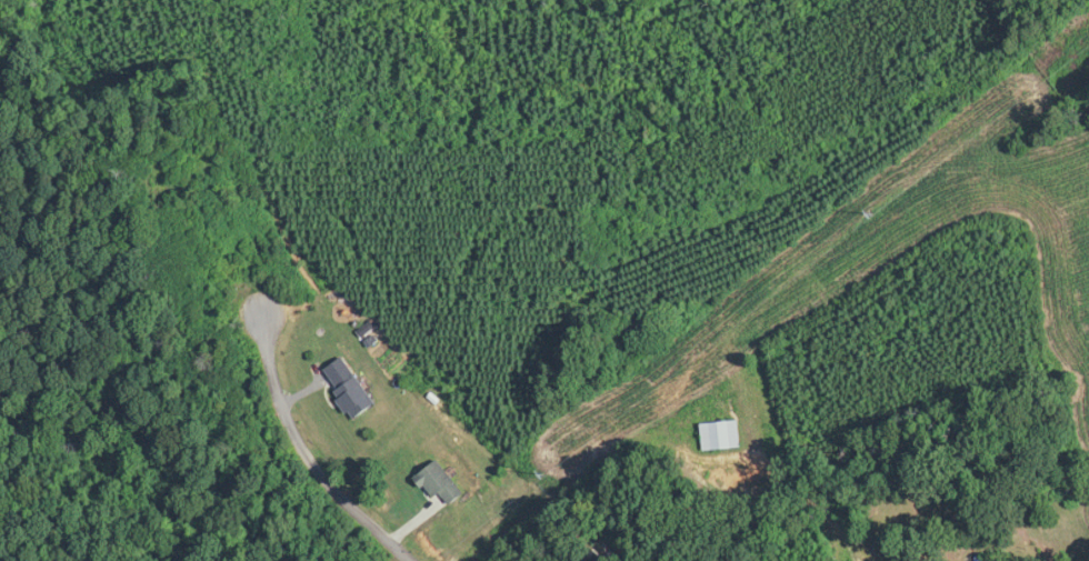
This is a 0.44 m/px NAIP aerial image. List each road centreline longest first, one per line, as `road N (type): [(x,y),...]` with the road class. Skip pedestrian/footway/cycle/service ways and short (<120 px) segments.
road 1 (residential): [(411,560),(337,490),(293,425),(267,298)]

